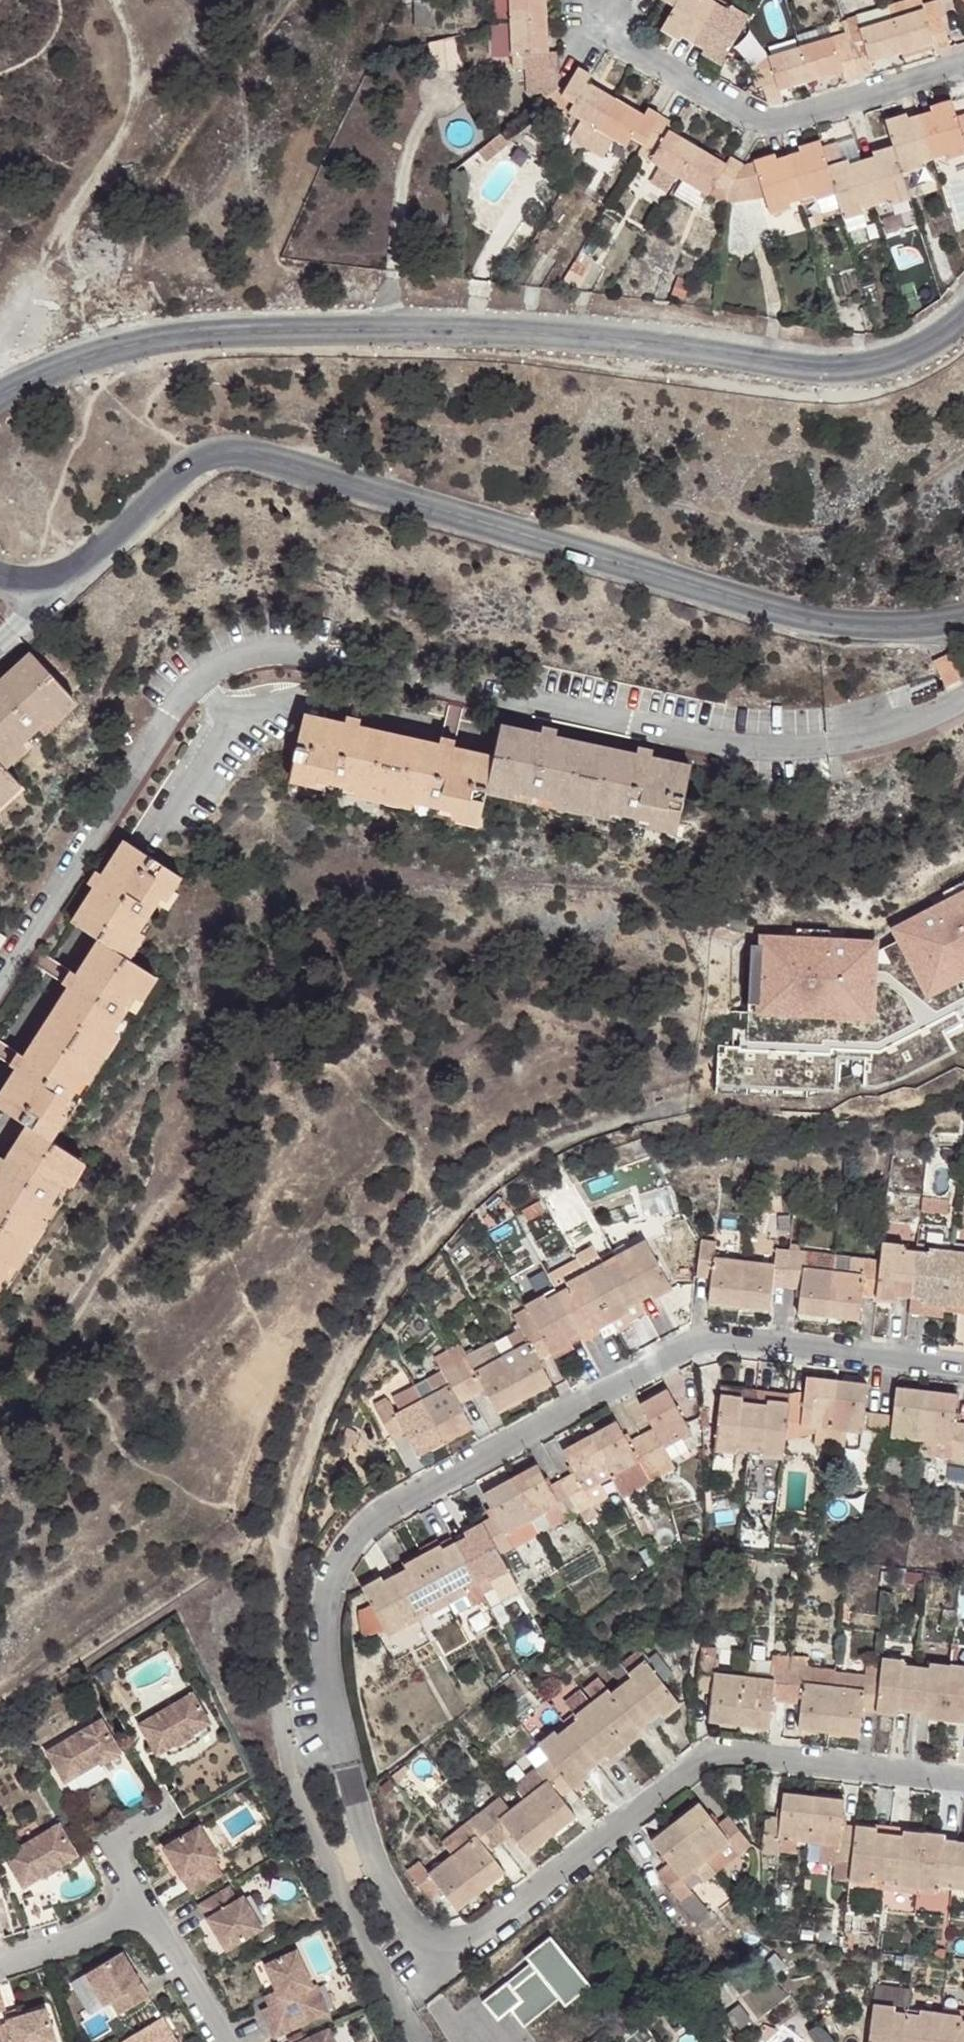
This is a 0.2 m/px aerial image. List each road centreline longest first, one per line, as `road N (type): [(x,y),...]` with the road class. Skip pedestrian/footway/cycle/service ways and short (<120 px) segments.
road 1 (residential): [(963,1370),(716,1340),(685,1346),(371,1520),(334,1569),(327,1608),(335,1730),(367,1856),(416,1940),(435,1957),(461,1950),(702,1758),(723,1750),(963,1778)]
road 2 (residential): [(963,694),(823,748),(738,742),(290,648),(241,651),(187,682),(0,968)]
road 3 (residential): [(963,621),(932,627),(805,620),(232,450),(190,463),(96,555),(40,583)]
road 4 (residential): [(0,399),(55,369),(190,335),(508,337),(645,344),(822,369),(910,353),(951,334),(963,318)]
road 5 (residential): [(963,68),(782,121),(747,117),(605,36),(585,0)]
road 6 (track): [(292,1525),(0,1713)]

